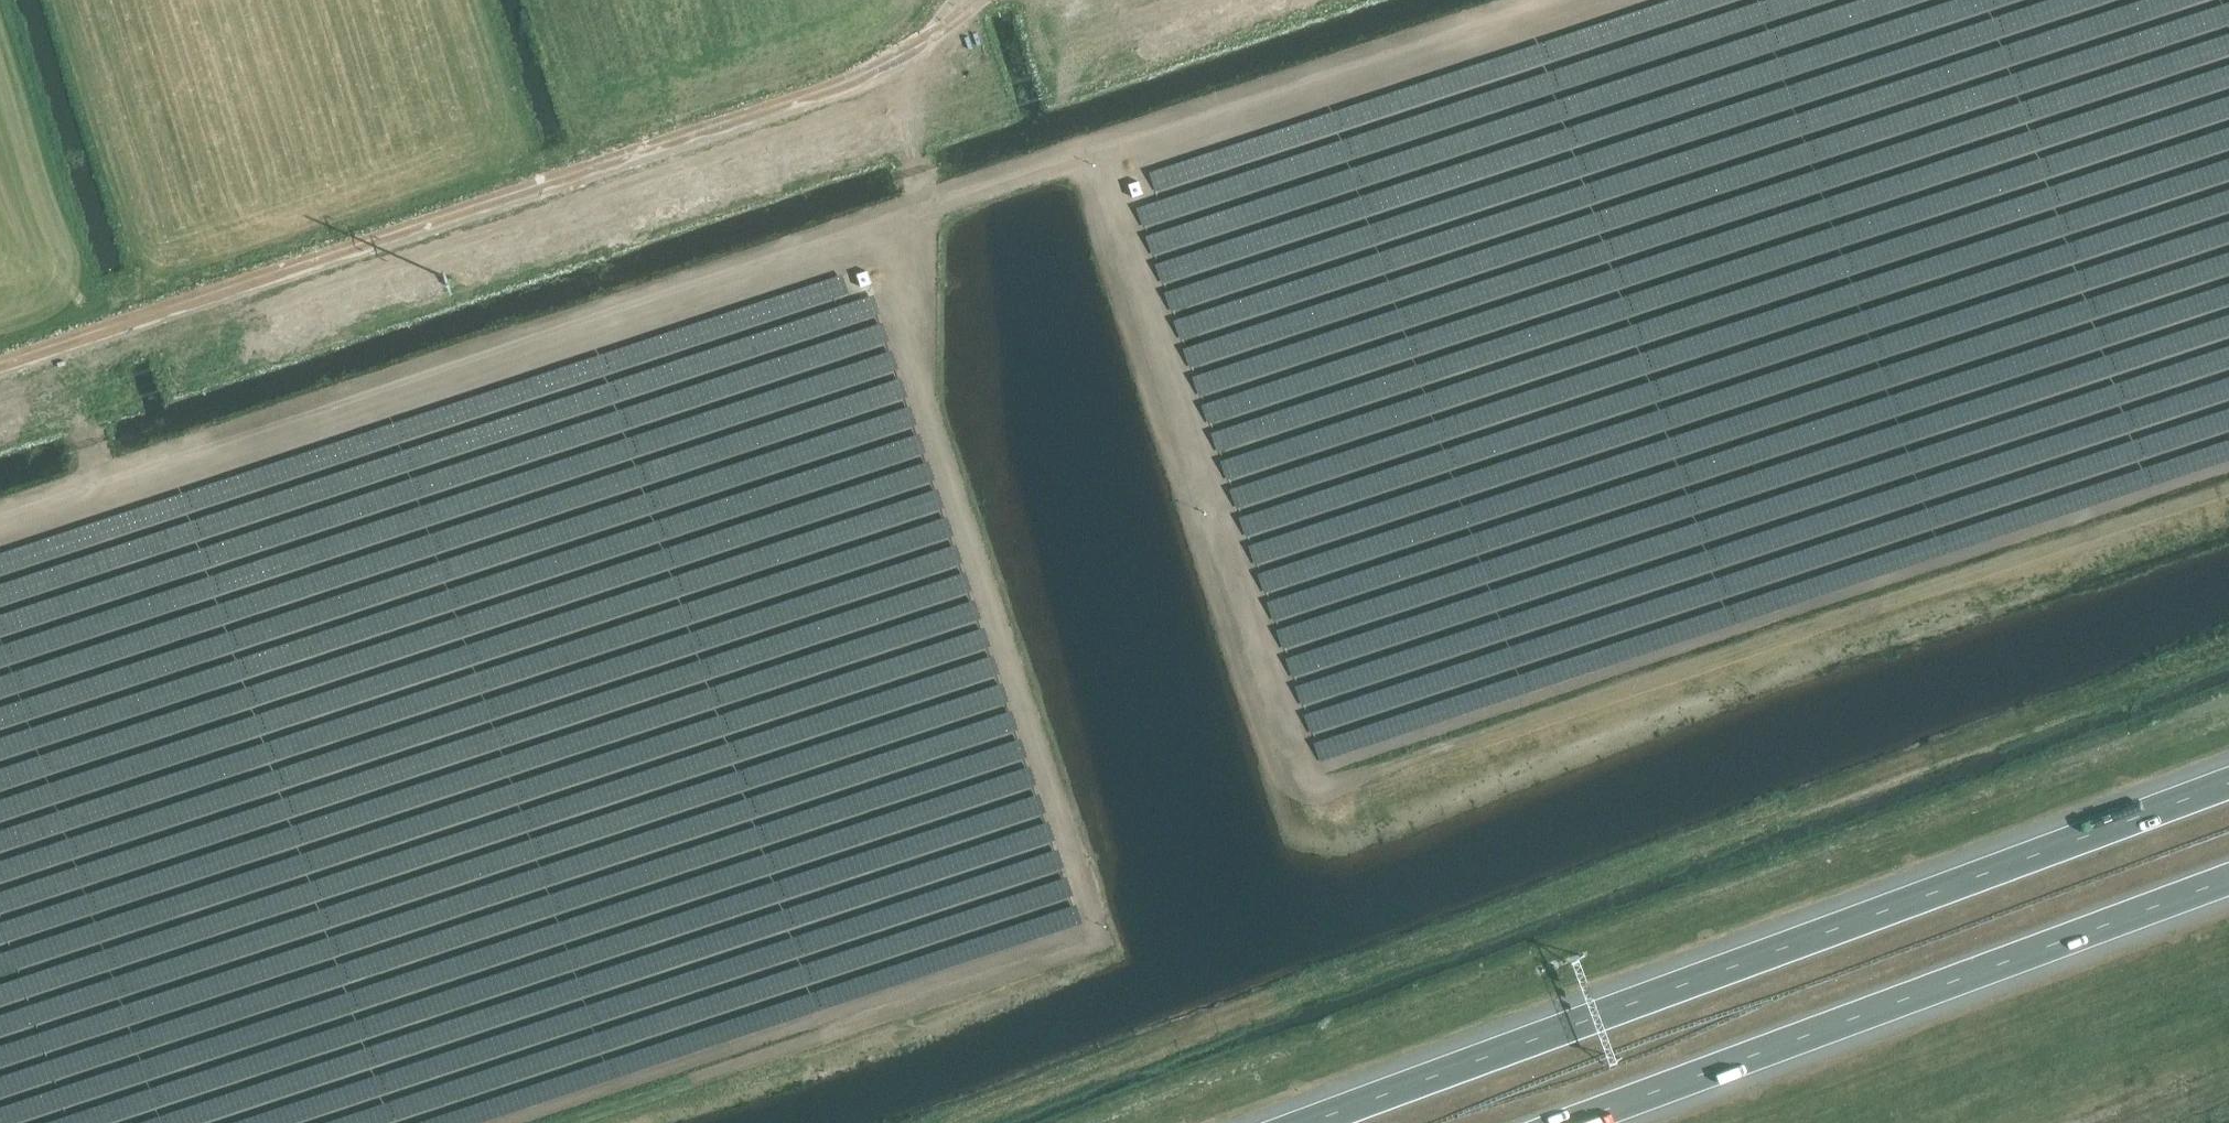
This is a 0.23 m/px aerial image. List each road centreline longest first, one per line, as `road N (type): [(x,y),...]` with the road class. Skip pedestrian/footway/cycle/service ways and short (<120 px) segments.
road 1 (motorway): [(2228,784),(1310,1122)]
road 2 (motorway): [(1573,1122),(2228,880)]

